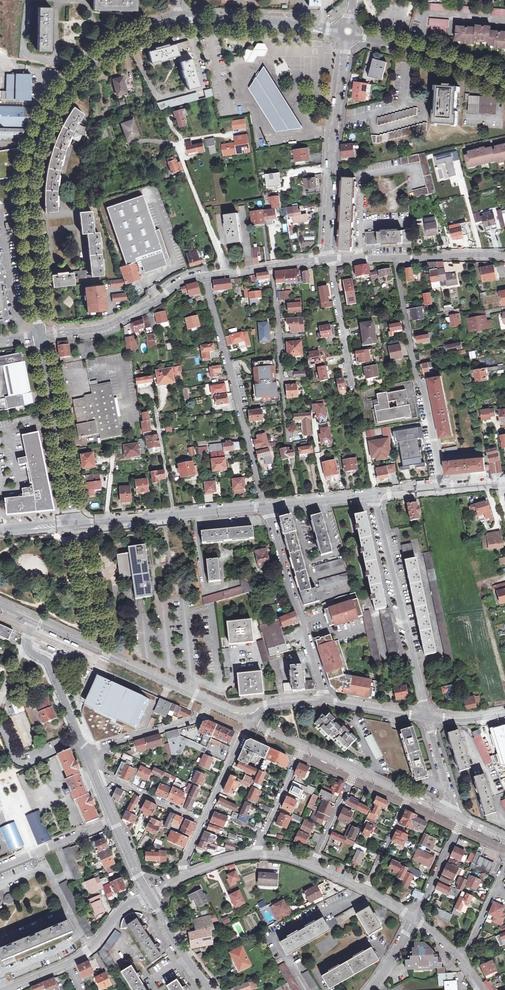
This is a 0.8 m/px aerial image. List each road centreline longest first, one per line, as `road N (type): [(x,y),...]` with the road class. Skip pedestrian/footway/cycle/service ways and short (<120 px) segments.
road 1 (residential): [(41,336),(27,188),(44,122),(80,67),(176,22)]
road 2 (residential): [(204,276),(265,505)]
road 3 (residential): [(394,258),(441,487)]
road 4 (residential): [(374,494),(427,716)]
road 5 (residential): [(328,259),(347,33)]
road 6 (residential): [(265,505),(323,700)]
road 7 (unclassified): [(35,620),(210,701)]
road 8 (tertiary): [(76,522),(265,505)]
road 9 (residential): [(76,522),(41,336)]
road 10 (residential): [(204,276),(106,326),(41,336)]
road 11 (residential): [(272,266),(287,439)]
road 12 (residential): [(176,22),(347,33)]
road 13 (residential): [(347,33),(420,50),(504,86)]
road 14 (residential): [(210,701),(197,719),(84,750)]
road 15 (residential): [(80,739),(49,664),(28,649),(35,620)]
road 16 (track): [(178,146),(227,273)]
road 17 (residential): [(328,259),(353,387)]
road 18 (residential): [(0,868),(114,820)]

